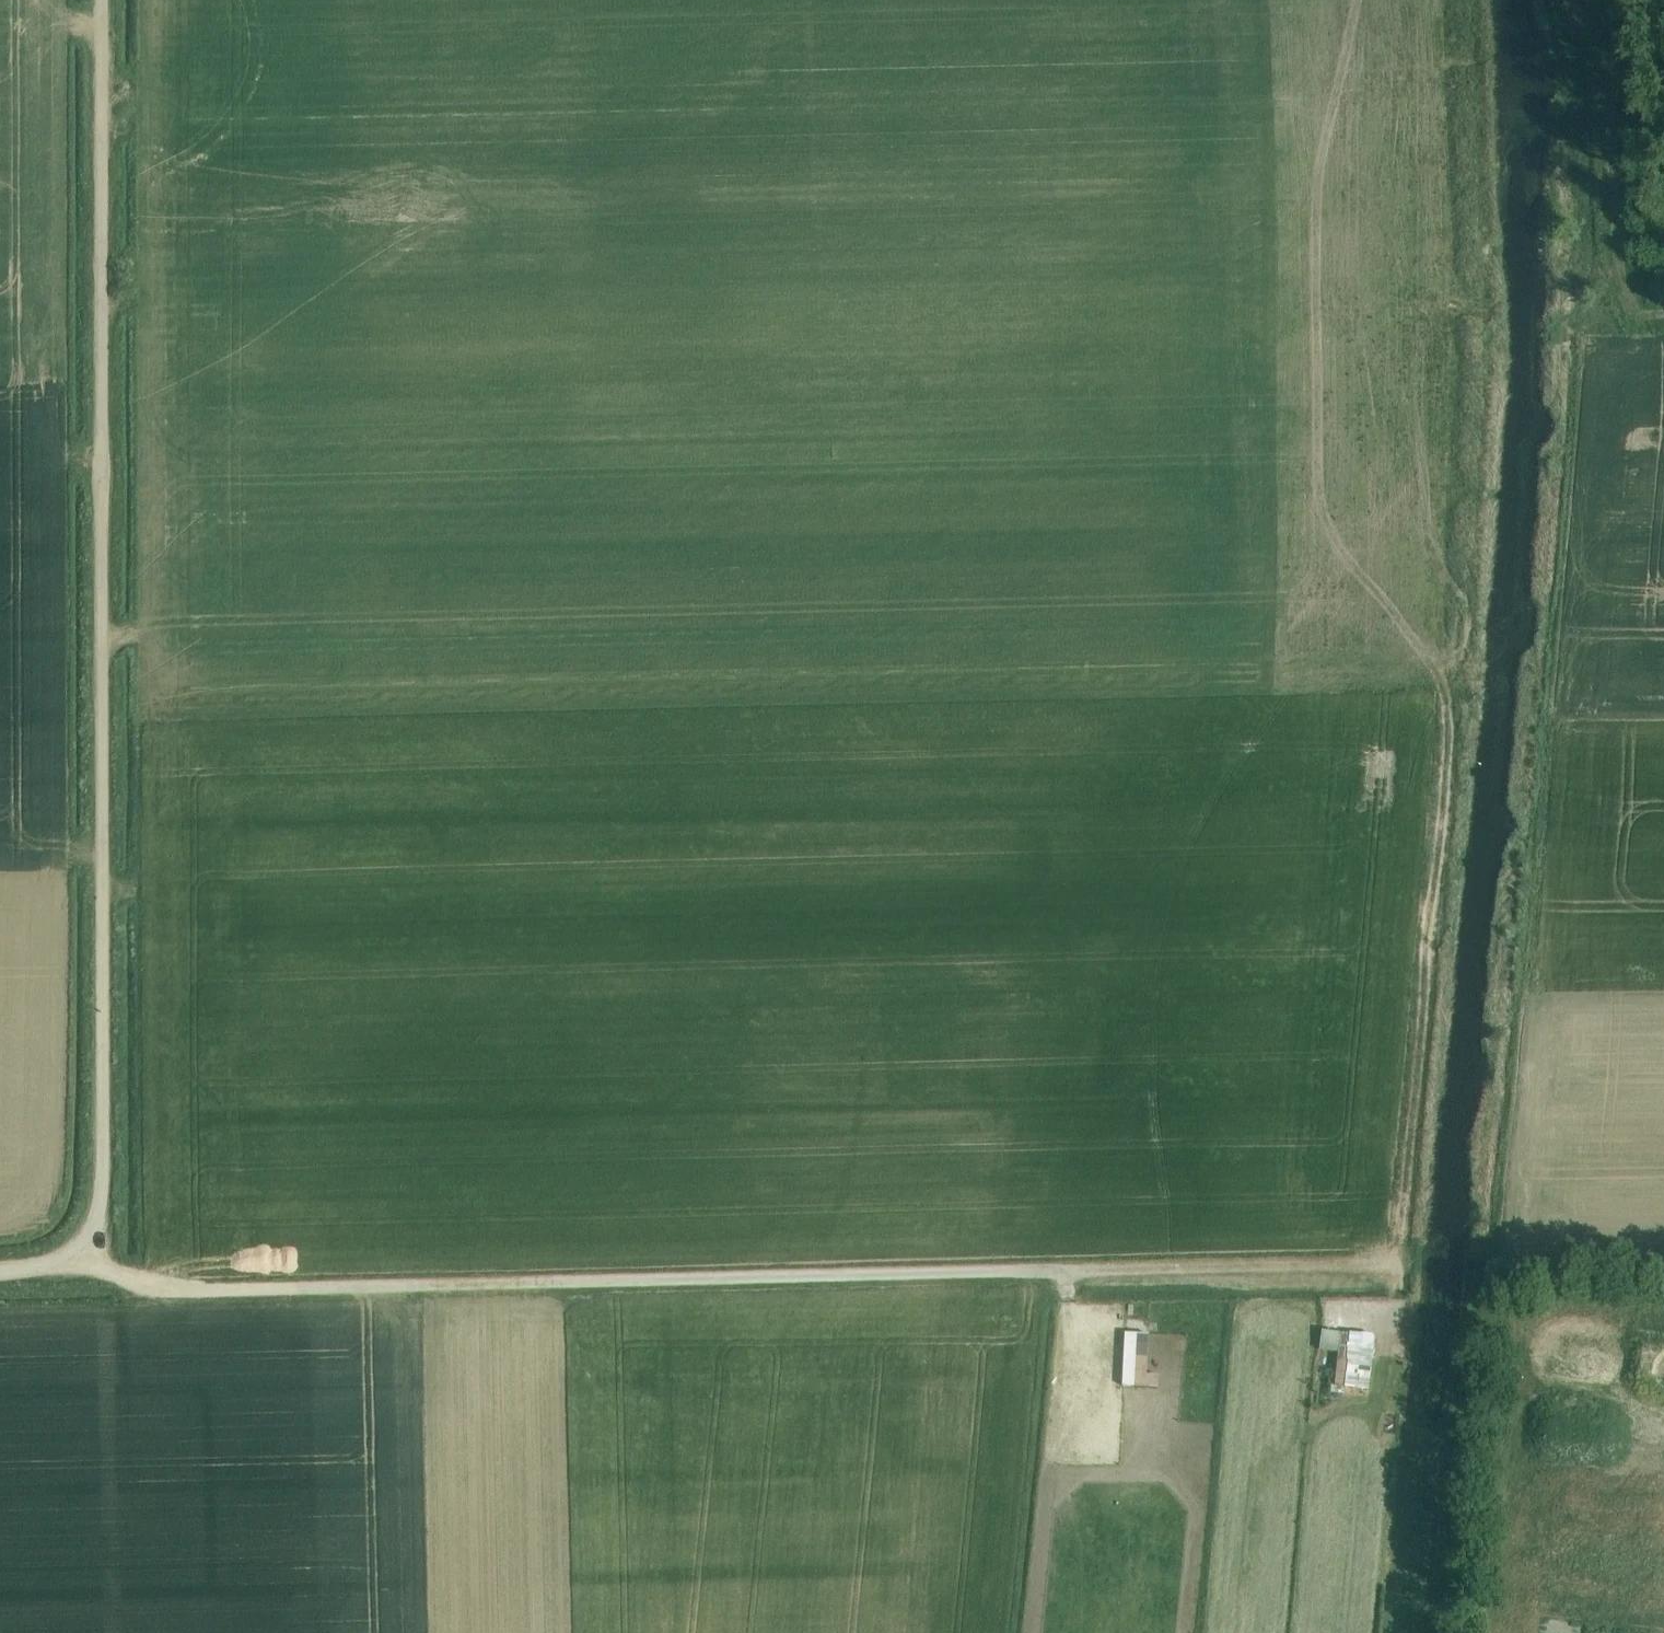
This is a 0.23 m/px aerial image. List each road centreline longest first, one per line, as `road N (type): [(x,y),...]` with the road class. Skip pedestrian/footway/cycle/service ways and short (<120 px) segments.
road 1 (track): [(1406,1265),(176,1292),(106,1269),(76,1246)]
road 2 (unclassified): [(0,1271),(55,1261),(76,1246),(99,1204),(111,750),(101,0)]

